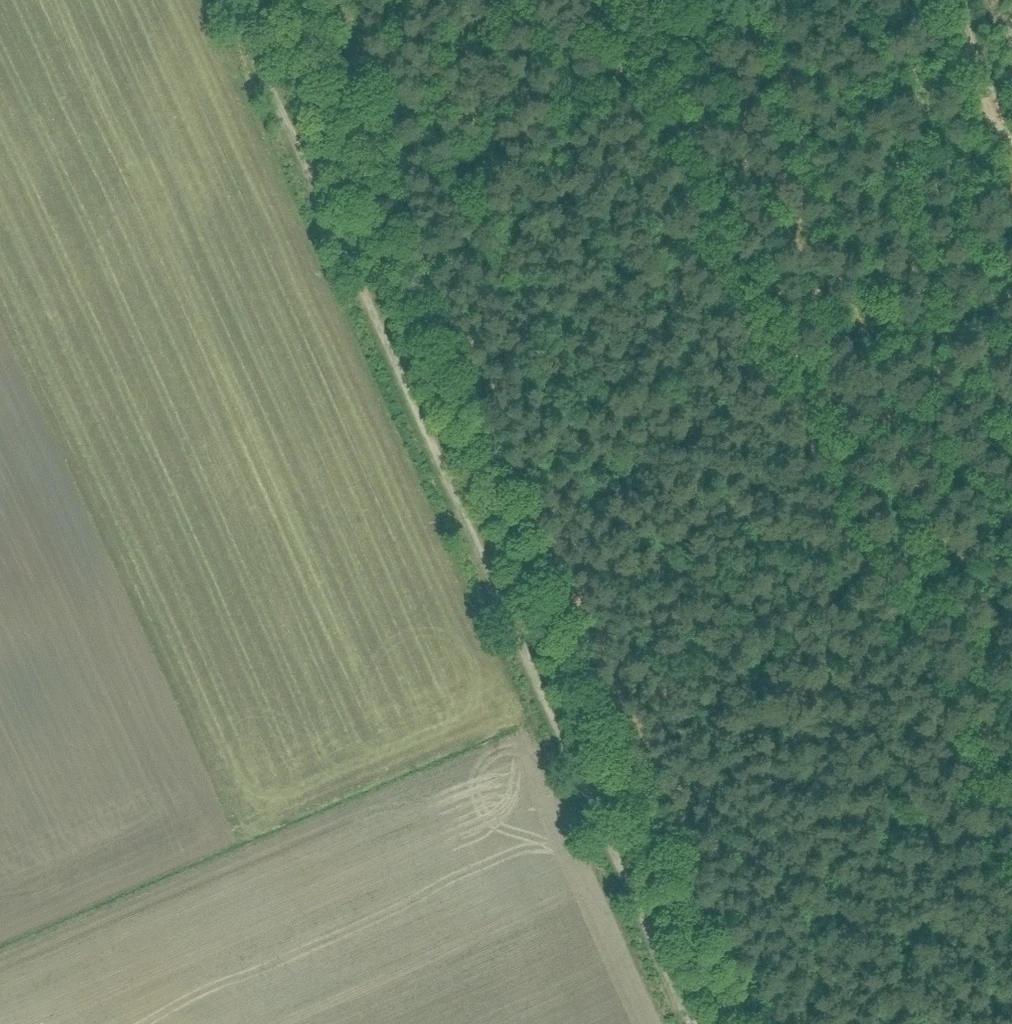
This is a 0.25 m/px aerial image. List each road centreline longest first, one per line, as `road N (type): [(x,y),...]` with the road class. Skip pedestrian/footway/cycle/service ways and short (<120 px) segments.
road 1 (track): [(686,1023),(229,0)]
road 2 (track): [(1011,168),(944,0)]

